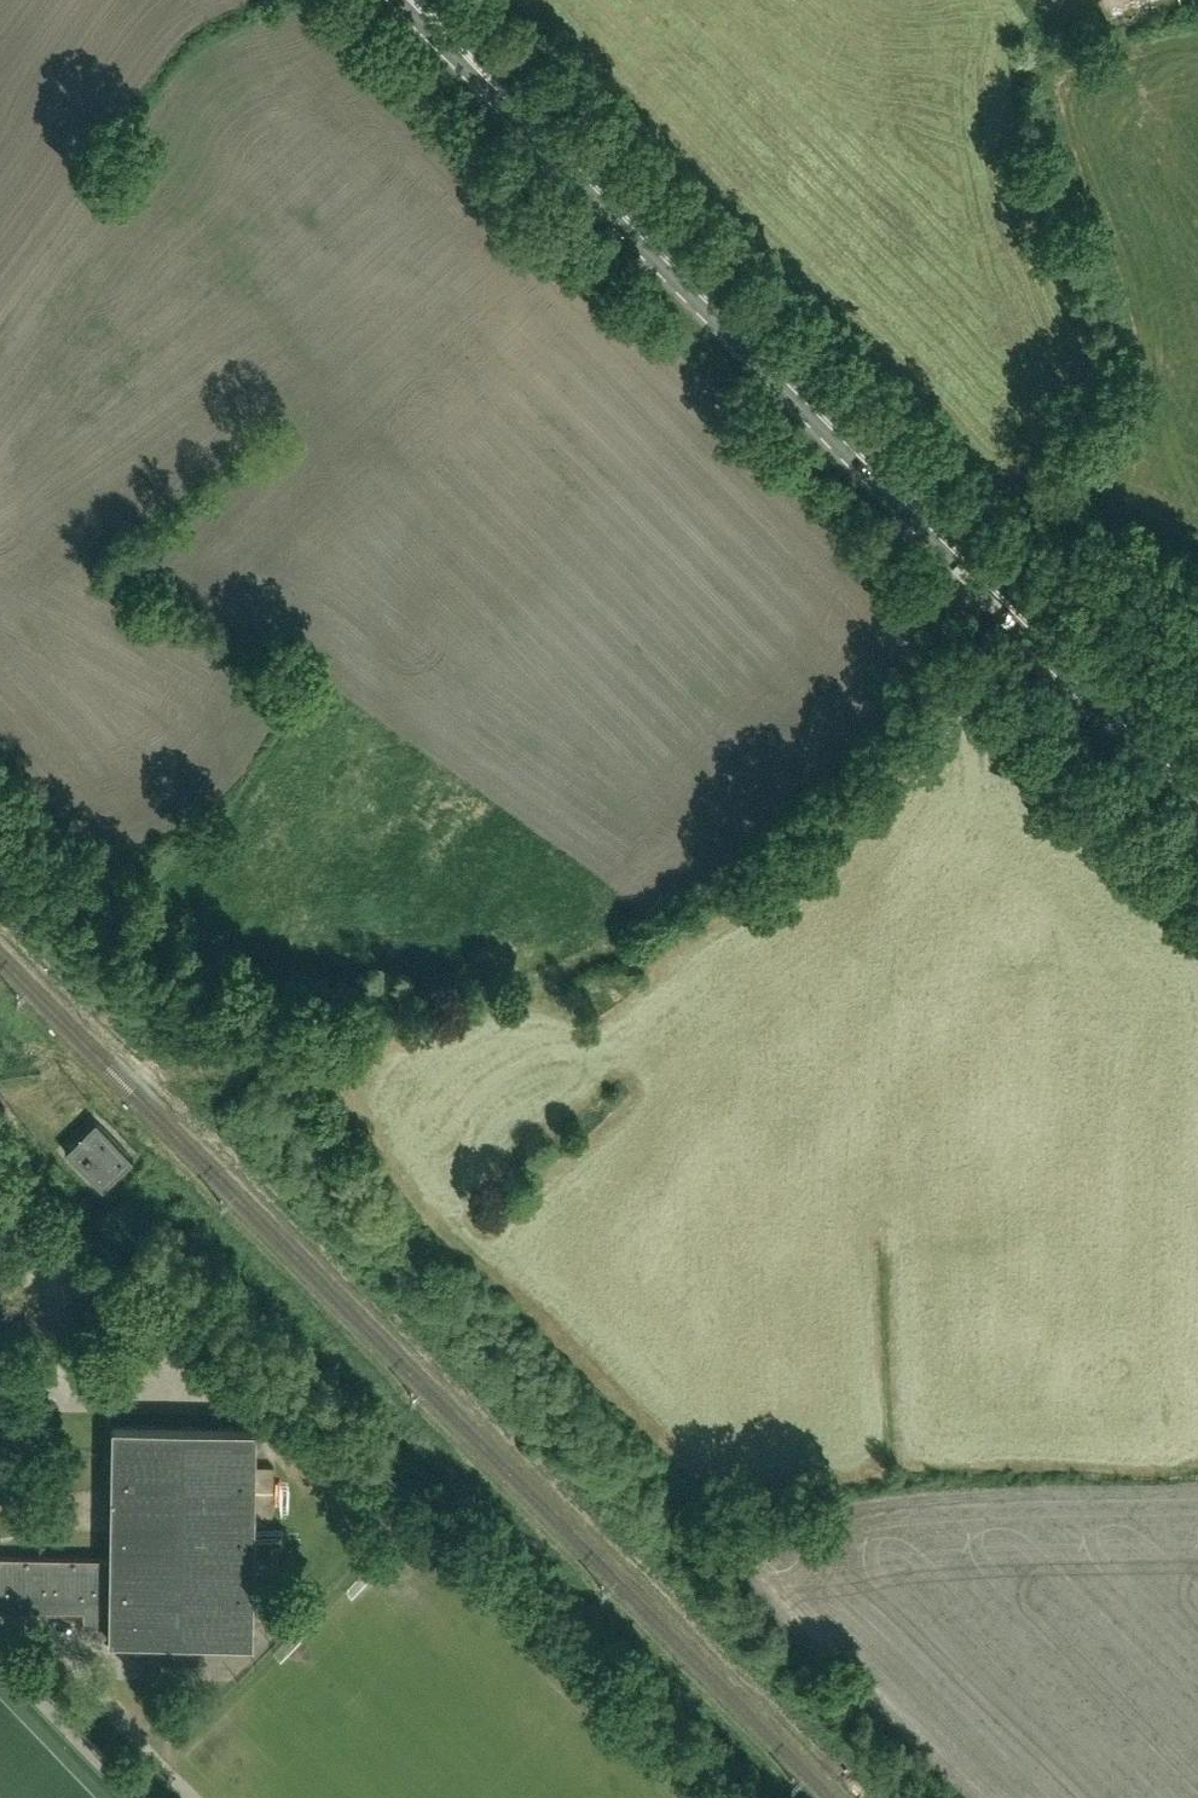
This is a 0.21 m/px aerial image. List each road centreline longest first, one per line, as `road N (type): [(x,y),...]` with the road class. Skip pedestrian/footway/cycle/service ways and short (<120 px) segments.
road 1 (primary): [(1197,798),(444,33)]

